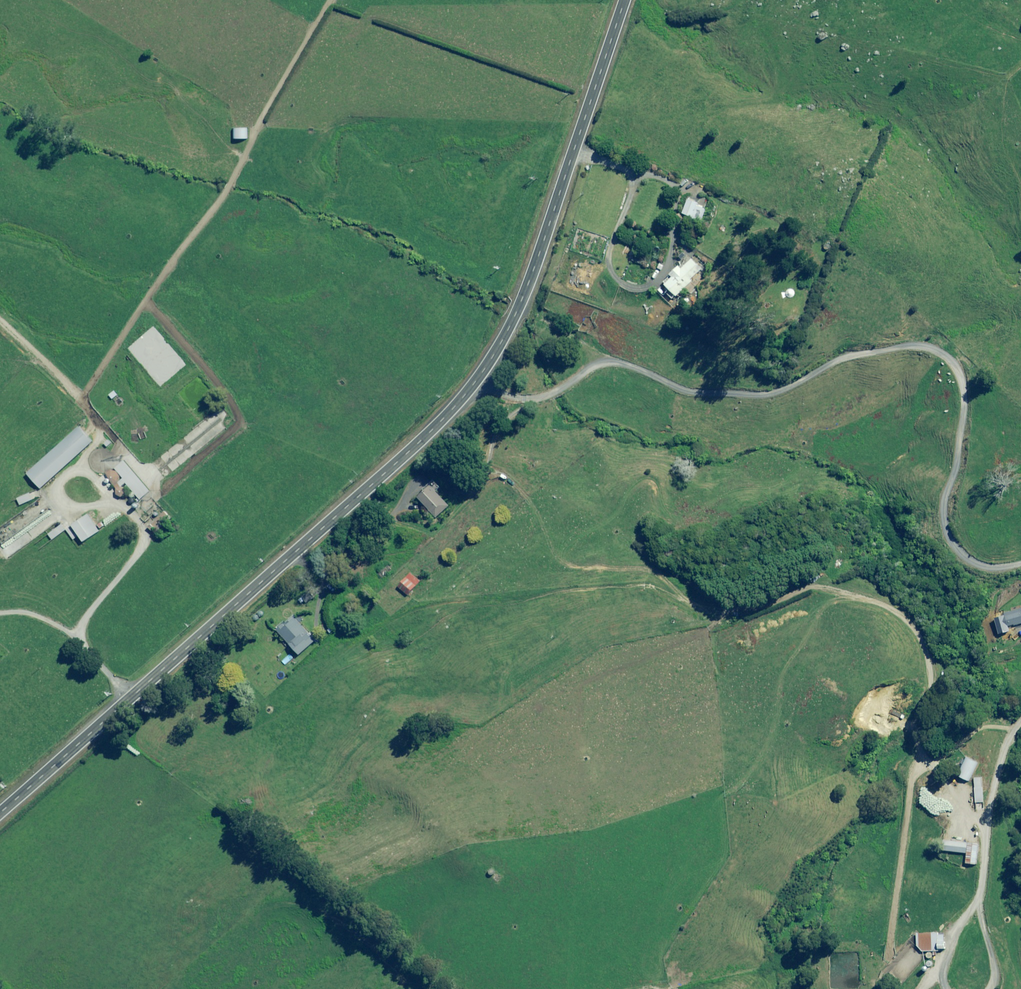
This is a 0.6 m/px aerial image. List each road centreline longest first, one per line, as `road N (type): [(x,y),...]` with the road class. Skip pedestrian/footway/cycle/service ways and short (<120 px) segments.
road 1 (primary): [(0,812),(420,443),(488,367),(537,263),(626,0)]
road 2 (track): [(1020,560),(978,556),(953,529),(968,376),(950,351),(915,342),(853,352),(778,389),(696,386),(584,345),(523,301)]
road 3 (track): [(0,312),(82,390),(108,467),(163,526),(81,630),(83,646),(131,697)]
road 4 (track): [(984,899),(1020,733)]

